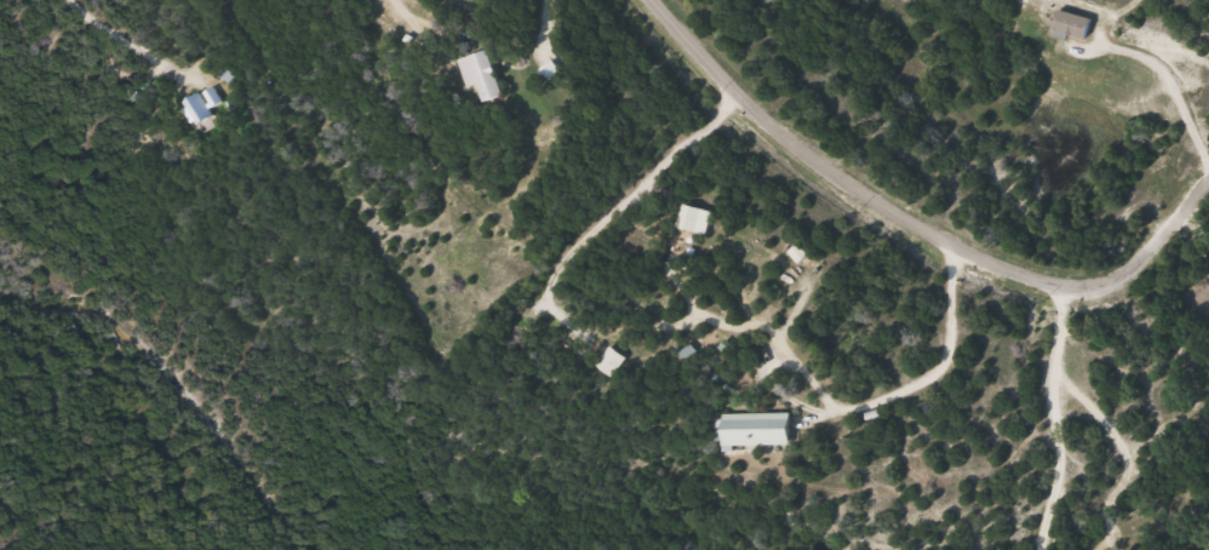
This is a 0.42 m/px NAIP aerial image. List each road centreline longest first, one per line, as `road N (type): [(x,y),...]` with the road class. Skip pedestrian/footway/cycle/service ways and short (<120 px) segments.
road 1 (residential): [(781,138),(922,234),(1012,277),(1077,296),(1113,297),(1145,273),(1208,189)]
road 2 (residential): [(666,33),(394,463)]
road 3 (residential): [(639,0),(781,138)]
road 4 (residential): [(781,138),(819,0)]

